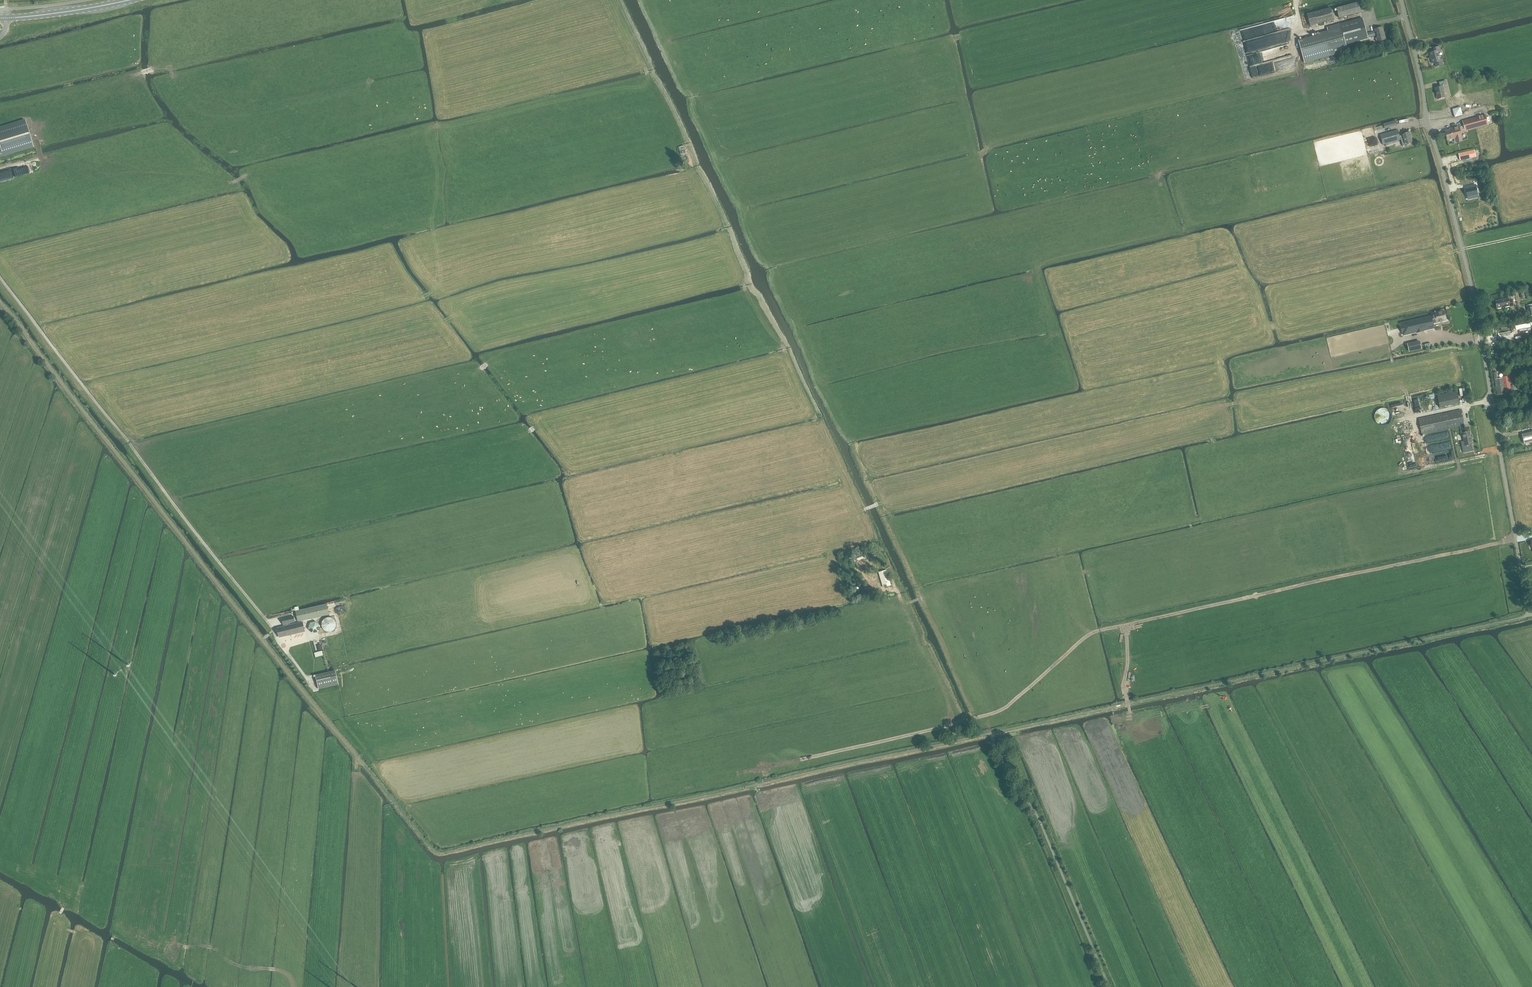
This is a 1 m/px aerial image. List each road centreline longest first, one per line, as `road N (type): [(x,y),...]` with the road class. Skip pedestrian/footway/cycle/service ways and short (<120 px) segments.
road 1 (track): [(1157,382),(1214,369),(1221,340),(1446,255),(1531,234)]
road 2 (unclassified): [(1529,616),(1461,250)]
road 3 (track): [(1414,417),(1395,420),(1406,473),(1191,523)]
road 4 (track): [(1190,521),(921,576)]
road 5 (unclassified): [(1401,0),(1461,250)]
road 6 (track): [(143,72),(53,116),(42,129),(40,158),(0,168)]
road 7 (secondary): [(129,0),(6,18)]

